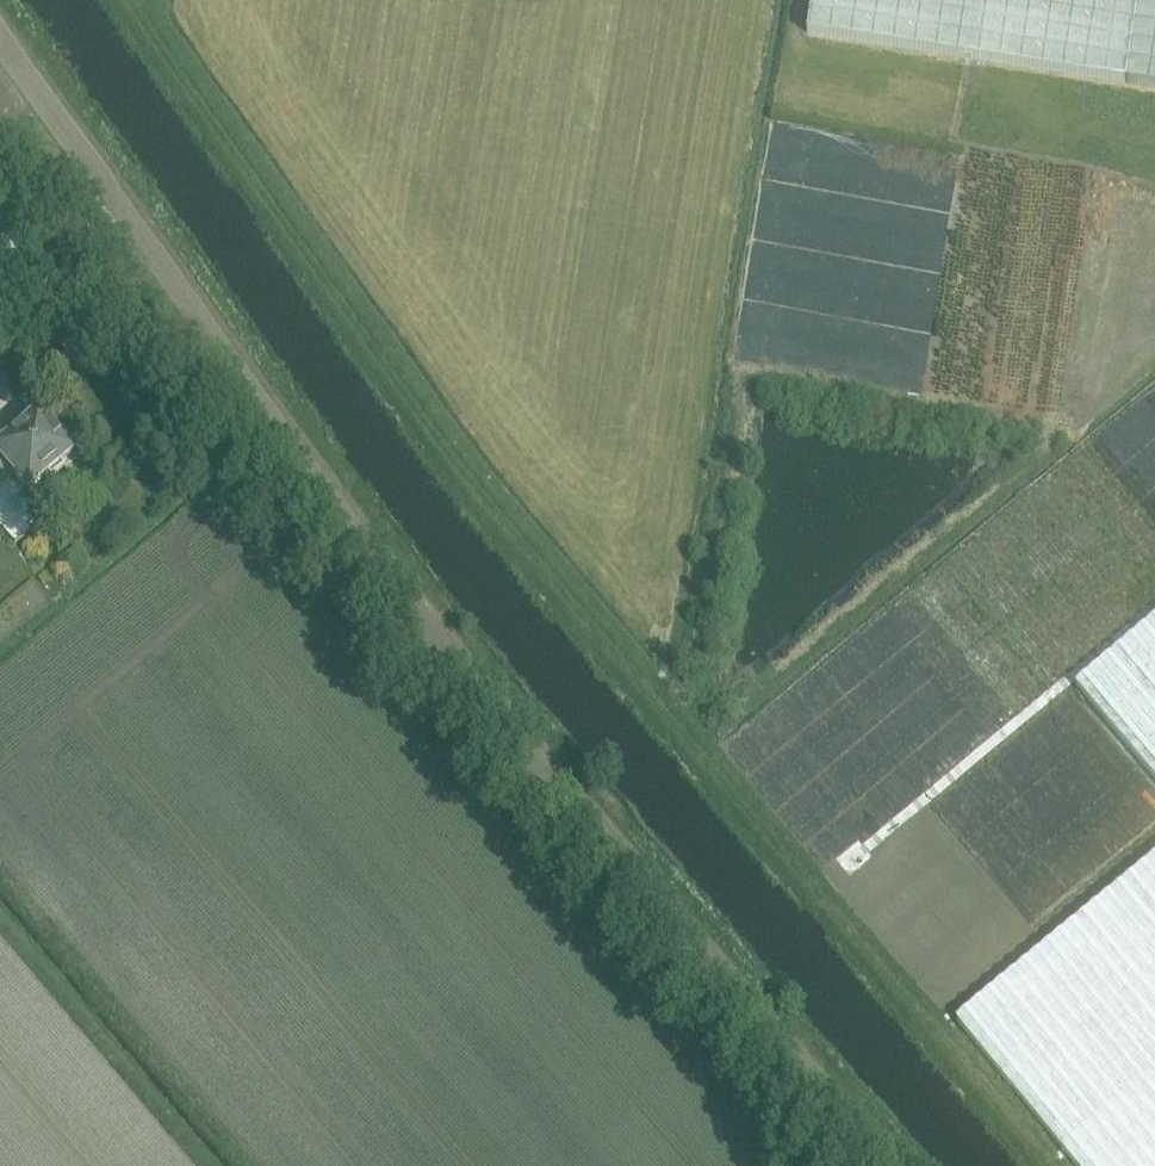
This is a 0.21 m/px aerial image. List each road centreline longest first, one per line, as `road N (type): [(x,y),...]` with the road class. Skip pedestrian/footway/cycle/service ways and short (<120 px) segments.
road 1 (unclassified): [(889,1165),(419,610),(0,36)]

